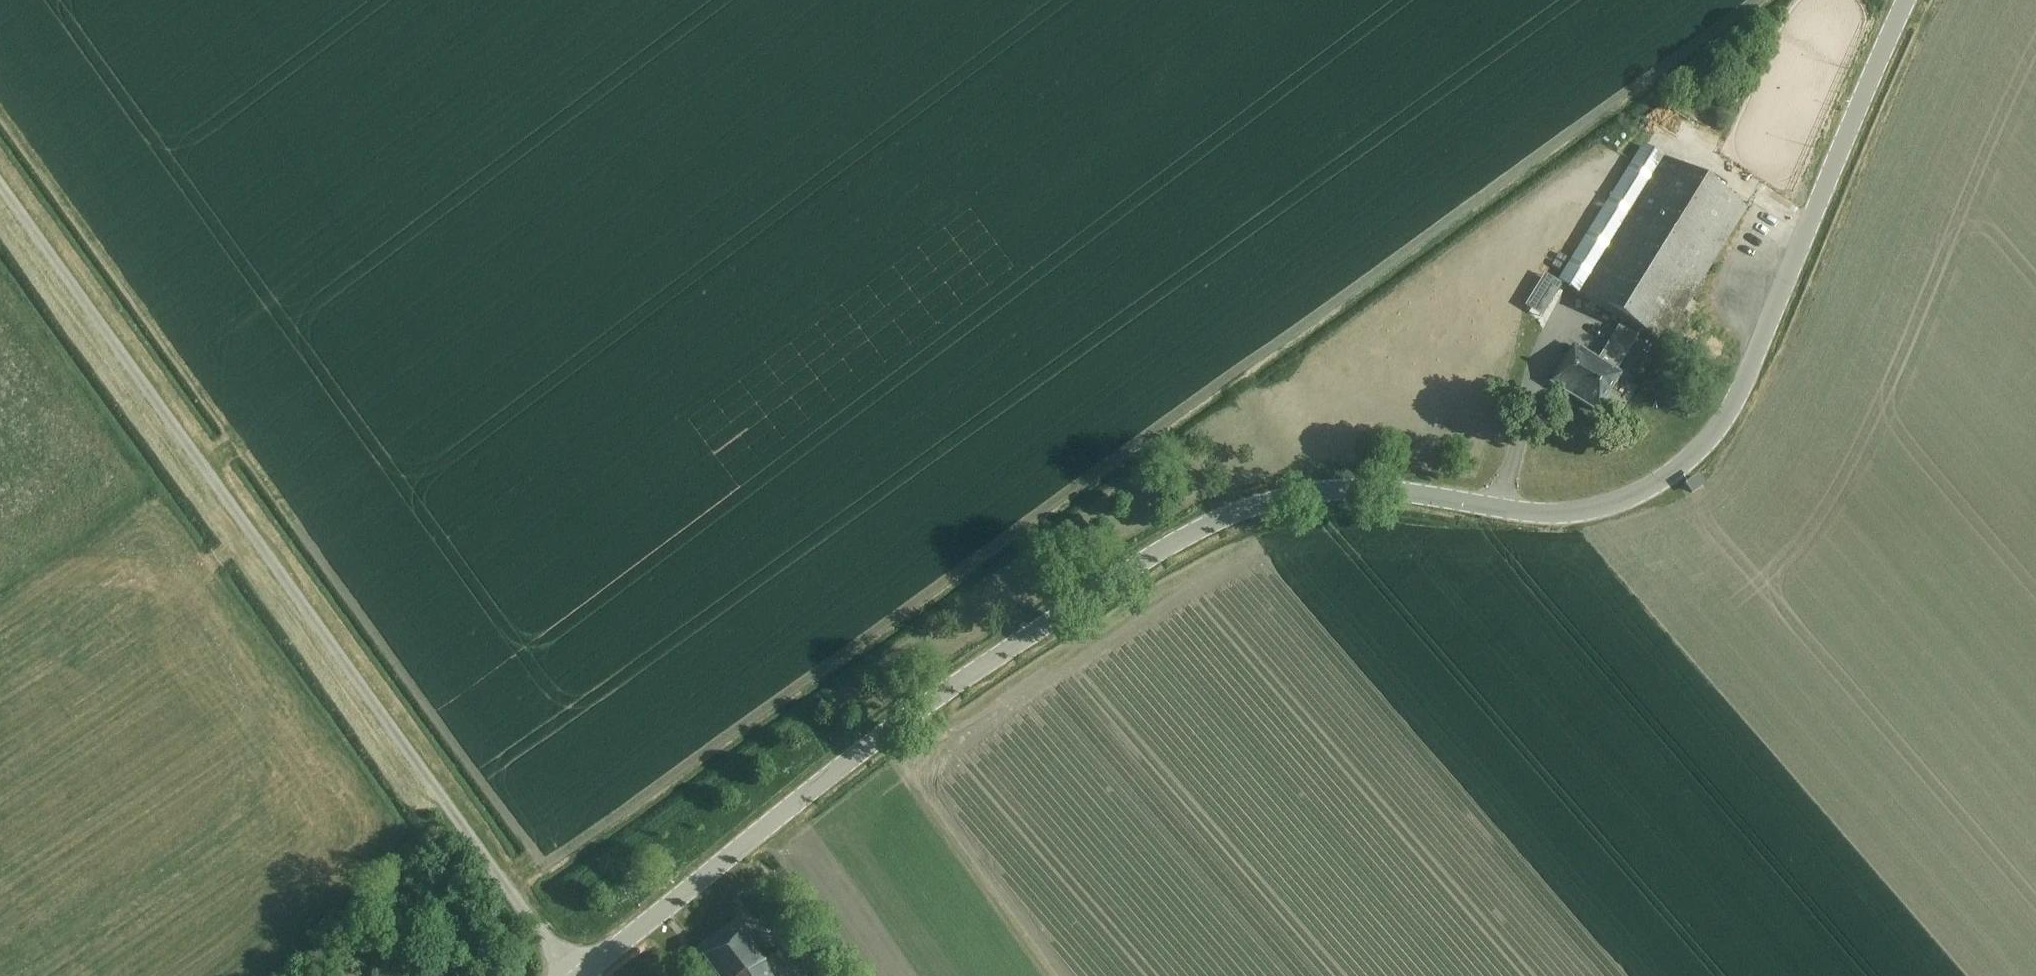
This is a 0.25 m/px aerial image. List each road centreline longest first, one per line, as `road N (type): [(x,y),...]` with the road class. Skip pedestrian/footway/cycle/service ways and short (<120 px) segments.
road 1 (tertiary): [(585,975),(871,745),(1150,559),(1227,520),(1344,491),(1408,492),(1550,516),(1599,511),(1652,491),(1693,461),(1730,415),(1905,0)]
road 2 (unclassified): [(575,975),(0,181)]

